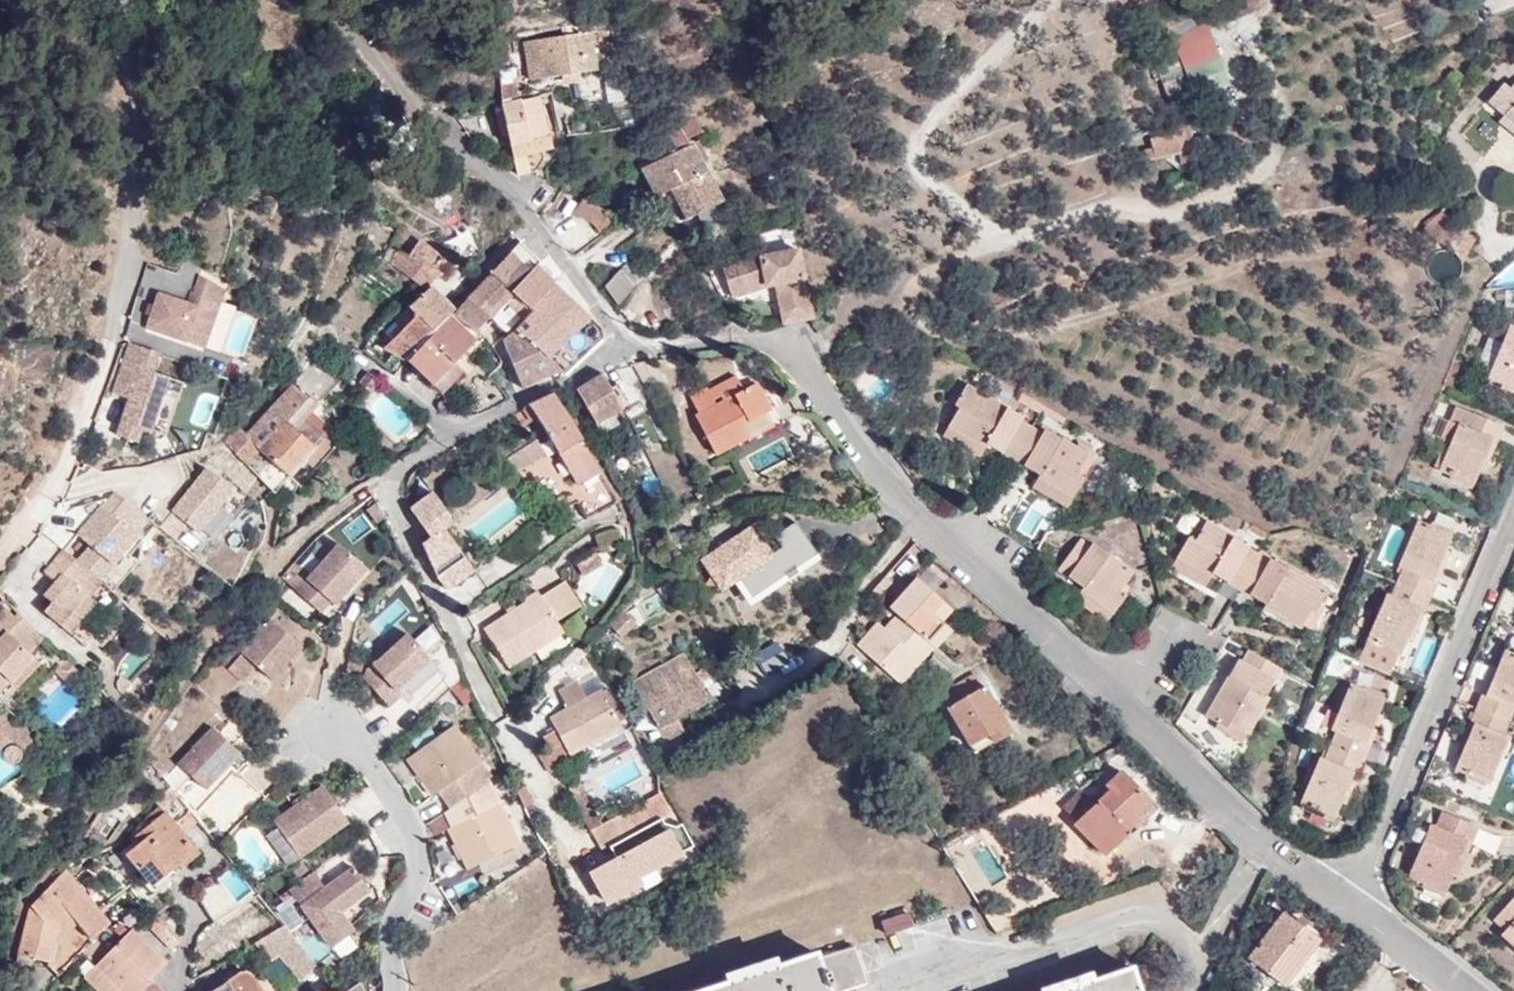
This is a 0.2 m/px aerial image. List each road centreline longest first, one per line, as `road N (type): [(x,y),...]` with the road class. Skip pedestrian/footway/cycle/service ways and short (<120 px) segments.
road 1 (residential): [(1340,897),(892,484),(801,357),(770,339),(731,335),(635,344)]
road 2 (residential): [(635,344),(385,482),(385,499),(454,644),(538,796),(577,853),(617,875),(638,856)]
road 3 (residential): [(0,562),(45,512),(128,271),(133,212),(115,0)]
road 4 (residential): [(635,344),(516,197),(394,71),(309,0)]
road 5 (residential): [(1513,521),(1340,897)]
road 6 (residential): [(378,990),(377,943),(404,858),(381,784),(325,720),(303,707)]
road 7 (residential): [(1199,949),(1149,912),(938,990)]
road 8 (residential): [(1457,990),(1340,897)]

